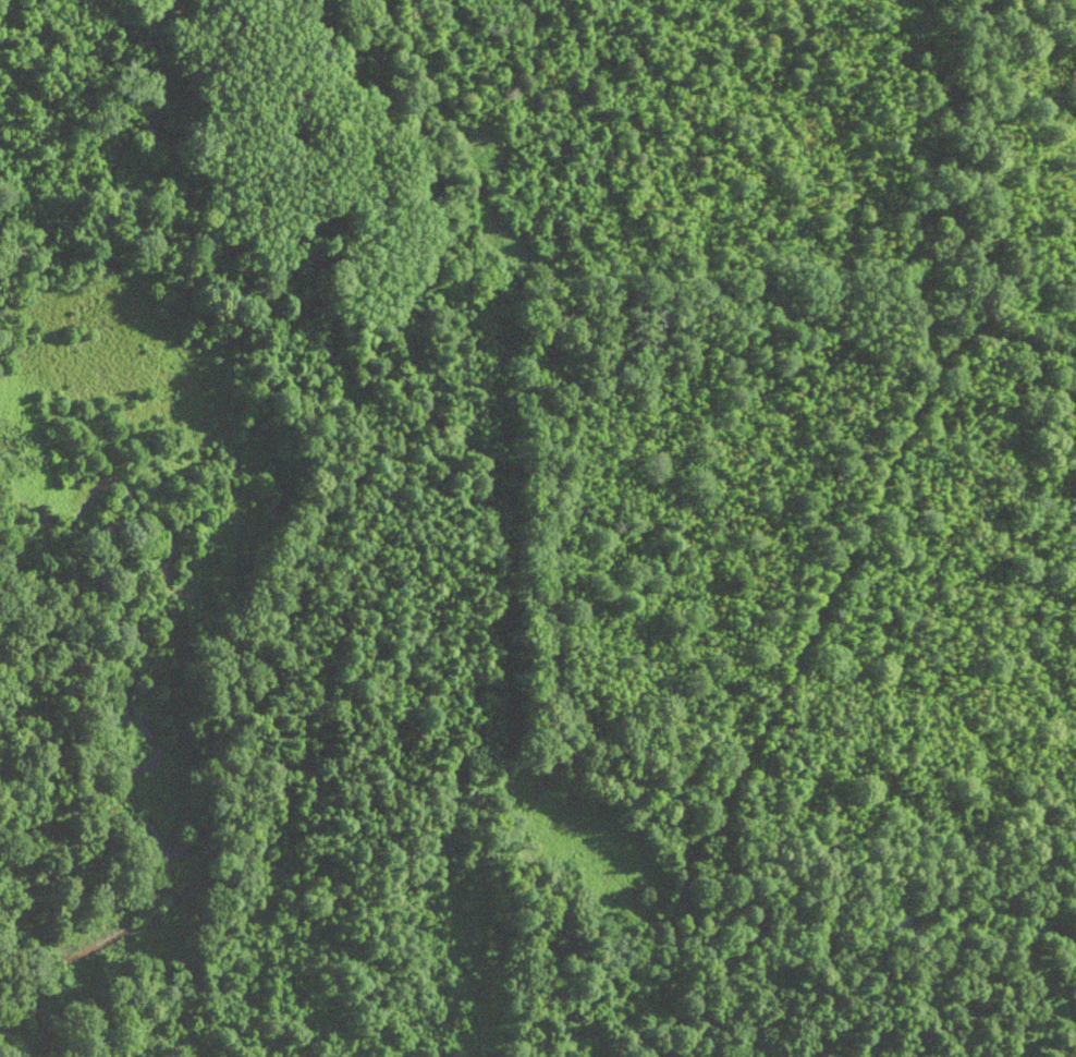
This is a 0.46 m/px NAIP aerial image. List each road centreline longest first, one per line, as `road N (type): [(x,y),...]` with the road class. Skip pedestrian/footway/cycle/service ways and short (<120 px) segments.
road 1 (residential): [(731,1056),(705,913),(826,545),(951,380),(1038,359),(1075,359)]

